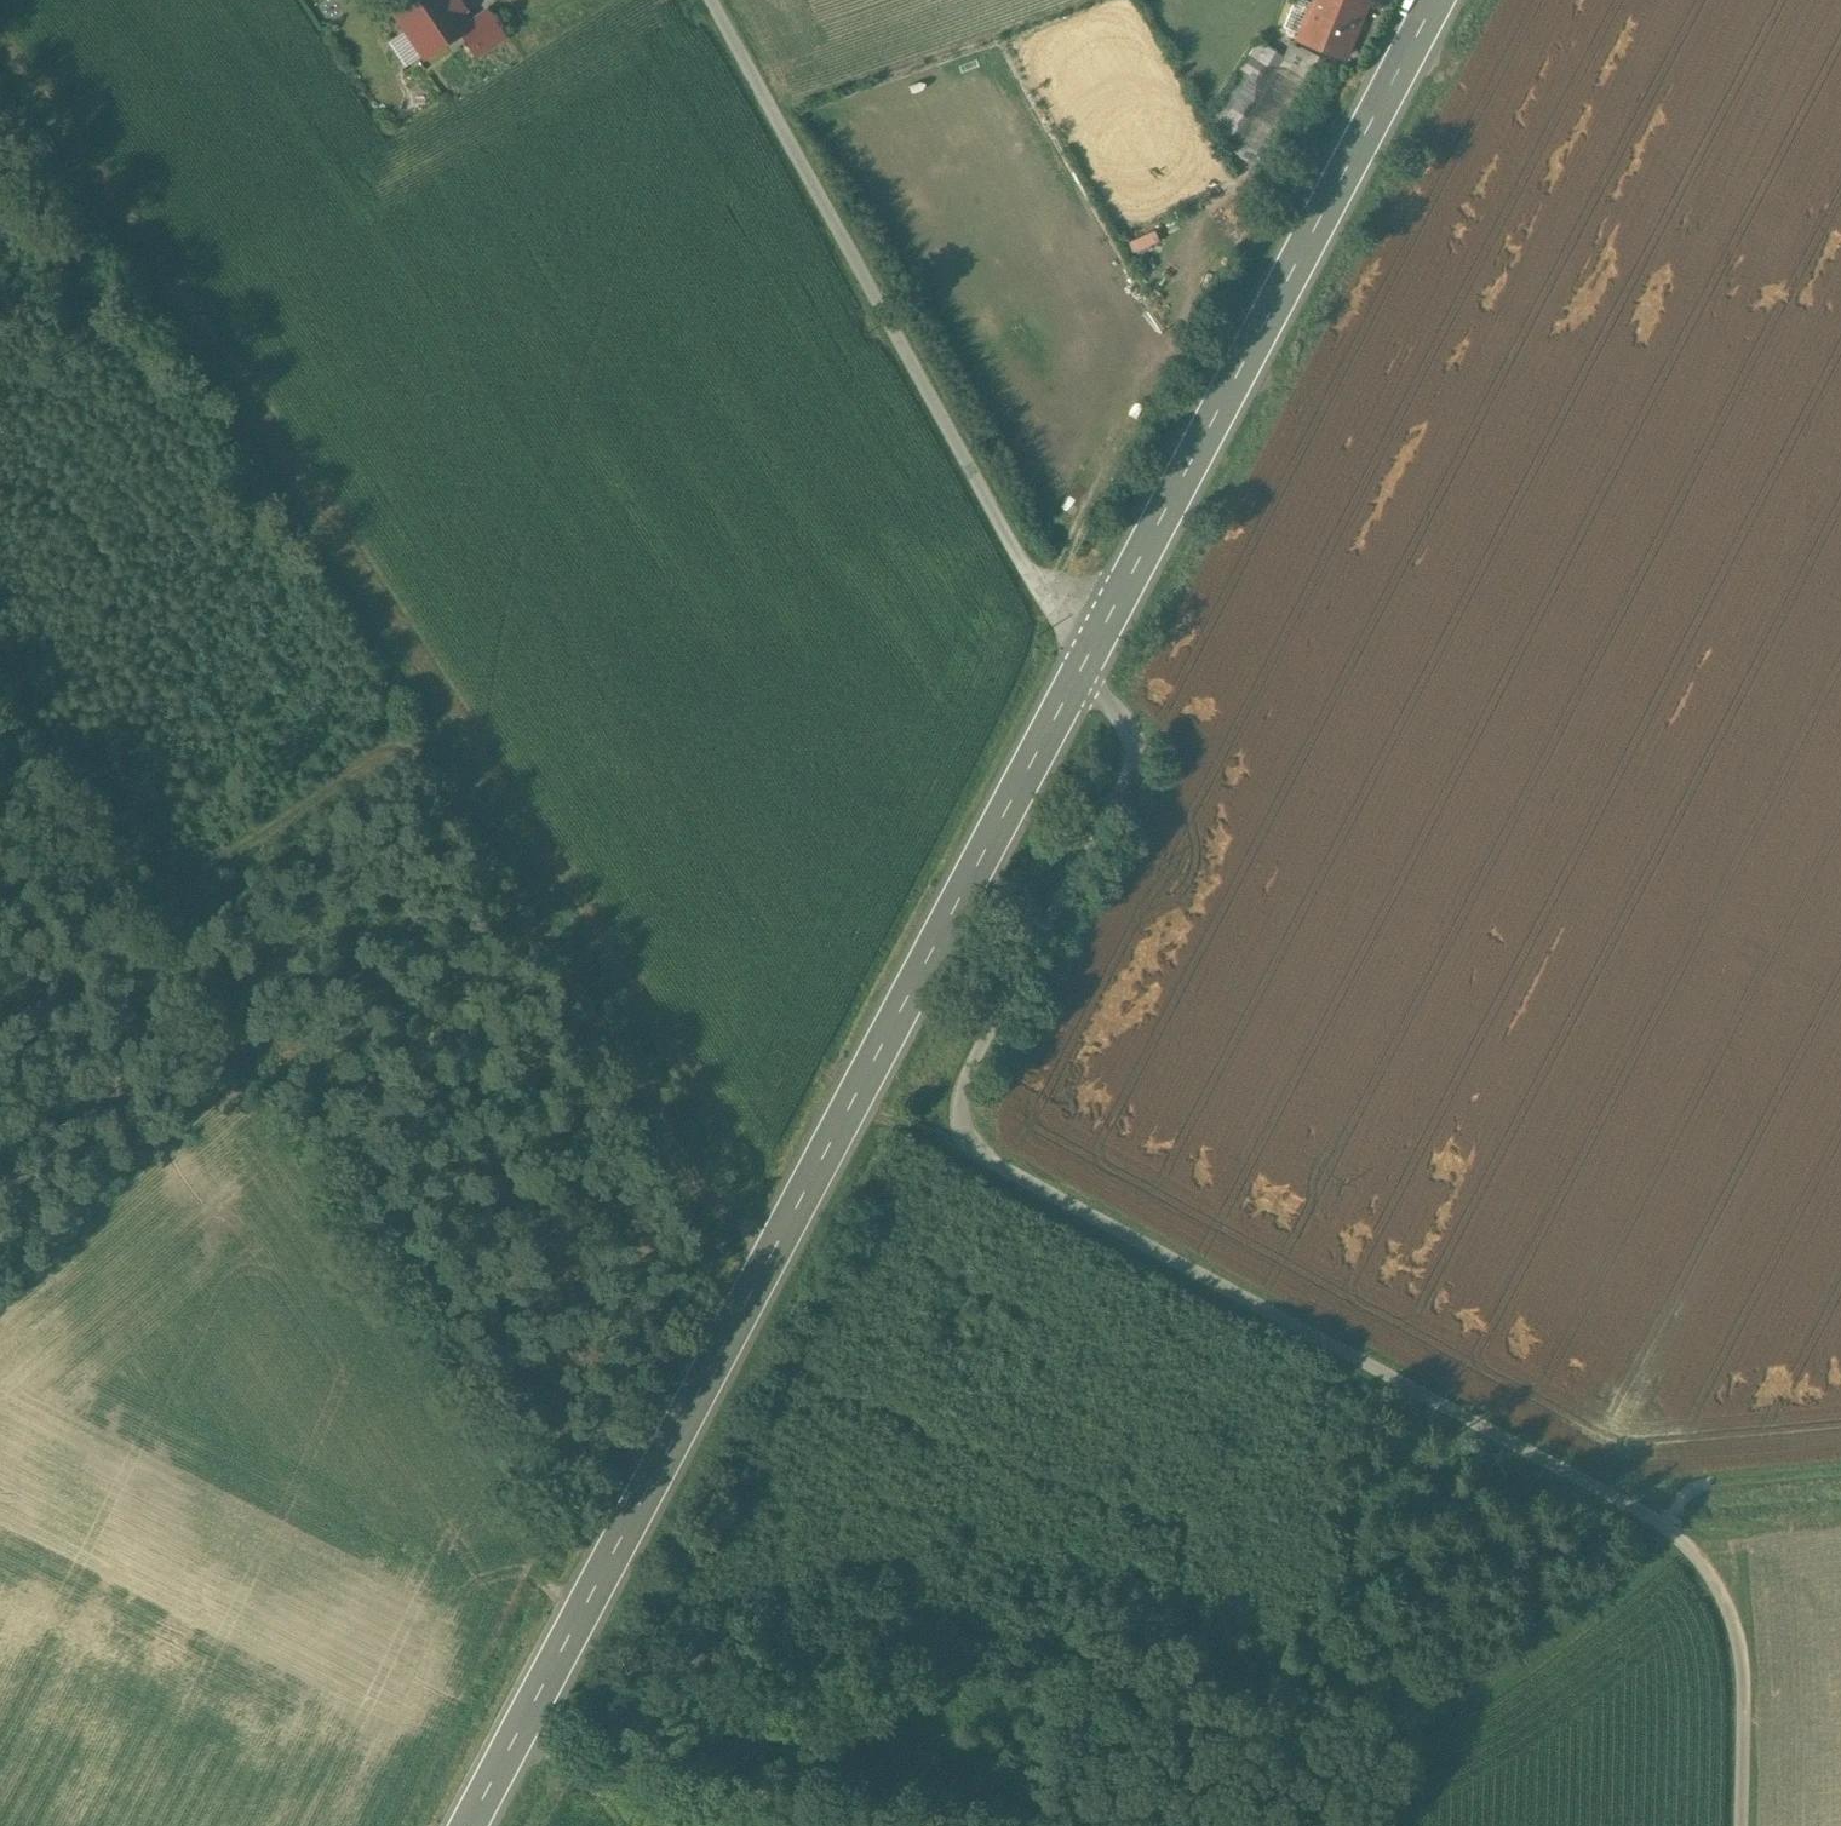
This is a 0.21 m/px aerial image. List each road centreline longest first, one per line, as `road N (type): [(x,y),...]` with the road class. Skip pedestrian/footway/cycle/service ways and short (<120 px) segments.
road 1 (track): [(1735,1825),(1738,1656),(1730,1615),(1691,1543),(1572,1465),(963,1145),(959,1126),(970,1063),(1126,783),(1135,751),(1129,719),(1085,663)]
road 2 (secondary): [(1085,663),(474,1825)]
road 3 (unclassified): [(1085,663),(709,0)]
road 4 (secondary): [(1436,0),(1085,663)]
road 5 (track): [(1667,1526),(1687,1493),(1714,1483),(1840,1471)]

